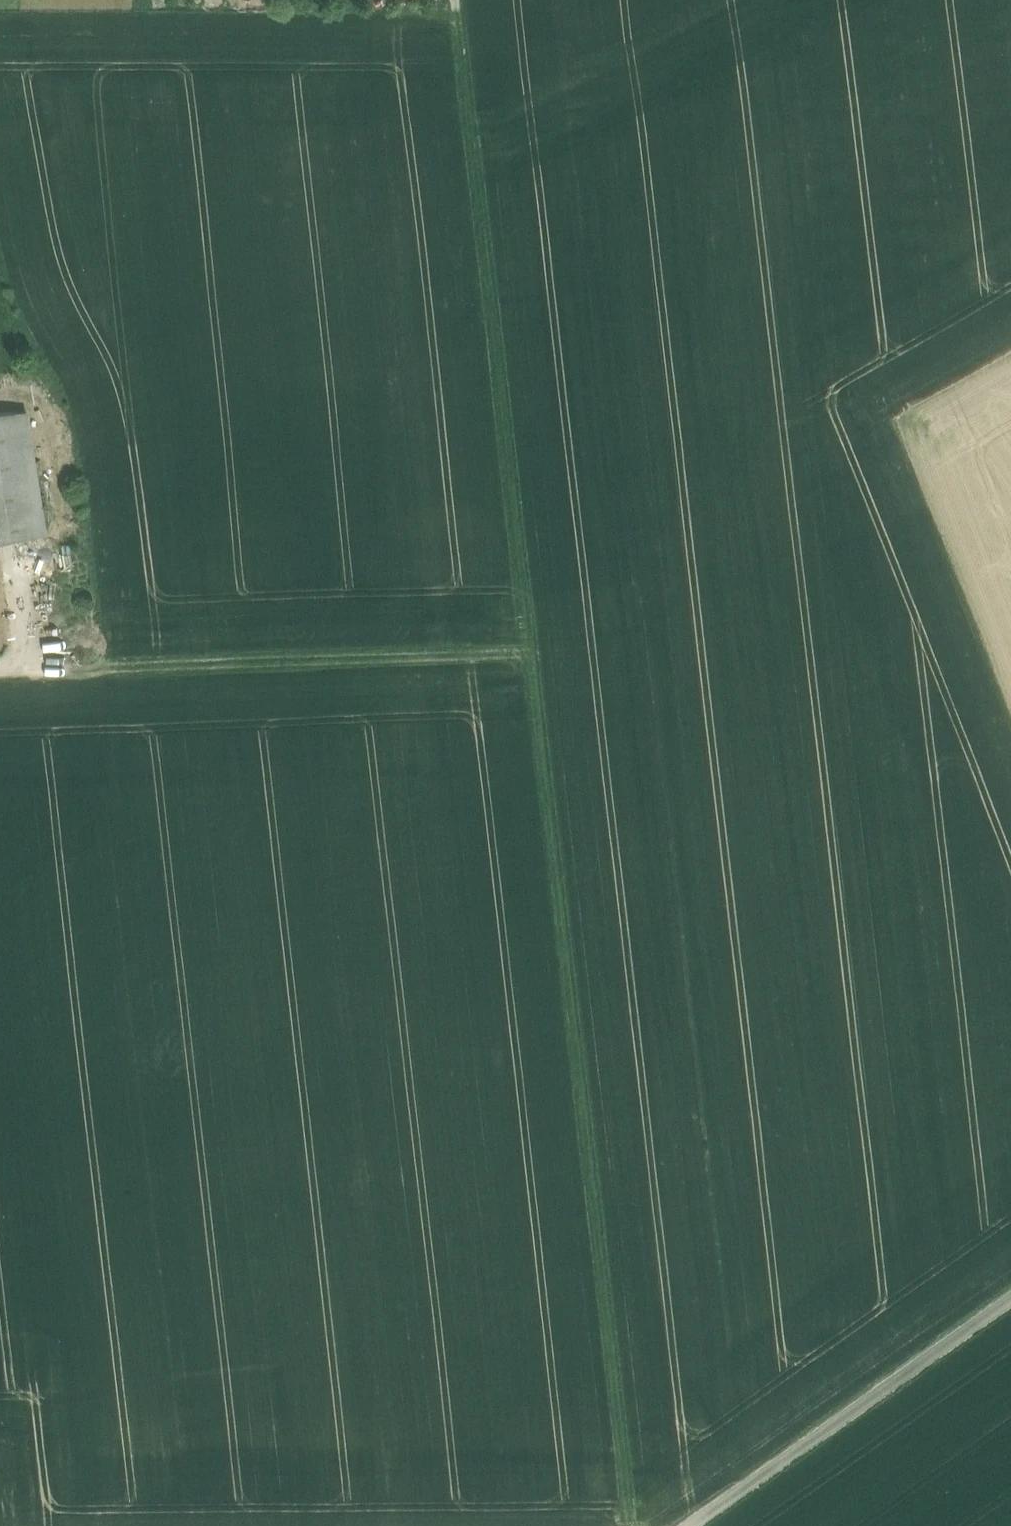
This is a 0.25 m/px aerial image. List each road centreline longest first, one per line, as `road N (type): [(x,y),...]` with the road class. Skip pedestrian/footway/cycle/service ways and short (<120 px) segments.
road 1 (track): [(456,0),(630,1525)]
road 2 (track): [(531,654),(27,670)]
road 3 (track): [(1010,1300),(690,1525)]

